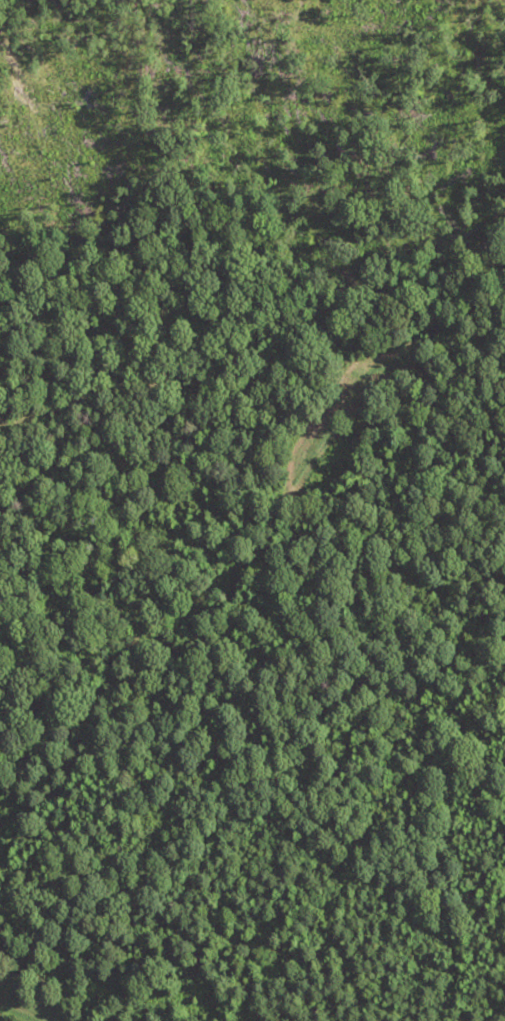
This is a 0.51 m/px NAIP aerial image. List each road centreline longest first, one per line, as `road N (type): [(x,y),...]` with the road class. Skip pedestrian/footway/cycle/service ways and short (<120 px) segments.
road 1 (track): [(233,1020),(0,941)]

